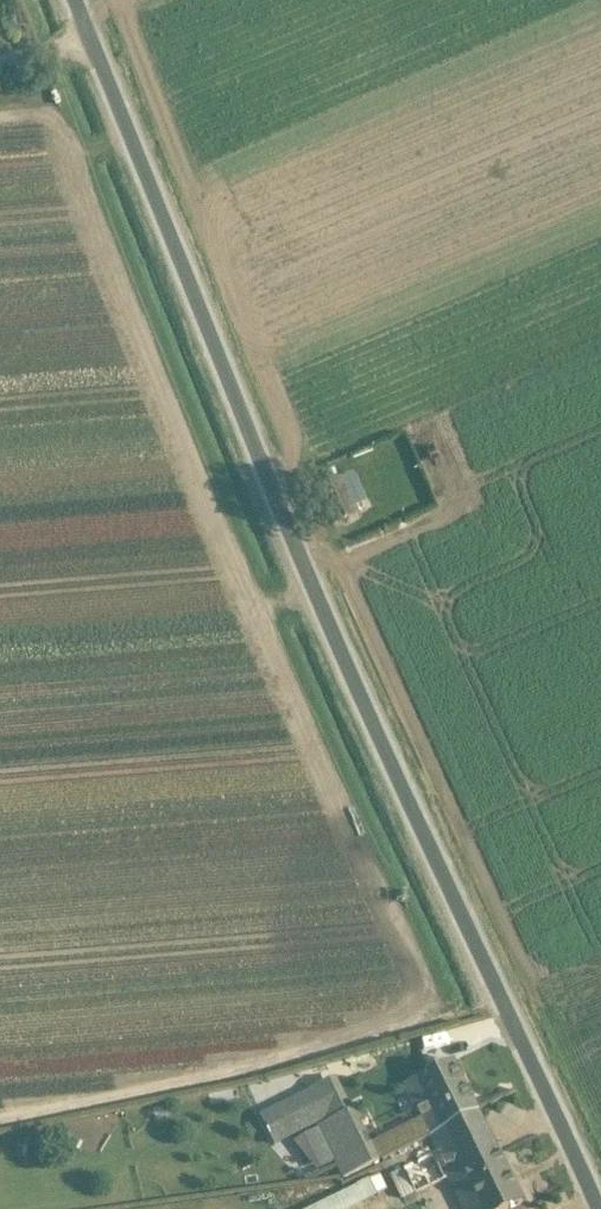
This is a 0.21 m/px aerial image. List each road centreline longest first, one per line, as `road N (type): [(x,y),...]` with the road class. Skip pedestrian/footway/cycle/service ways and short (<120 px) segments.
road 1 (unclassified): [(600,1208),(286,523),(76,0)]

